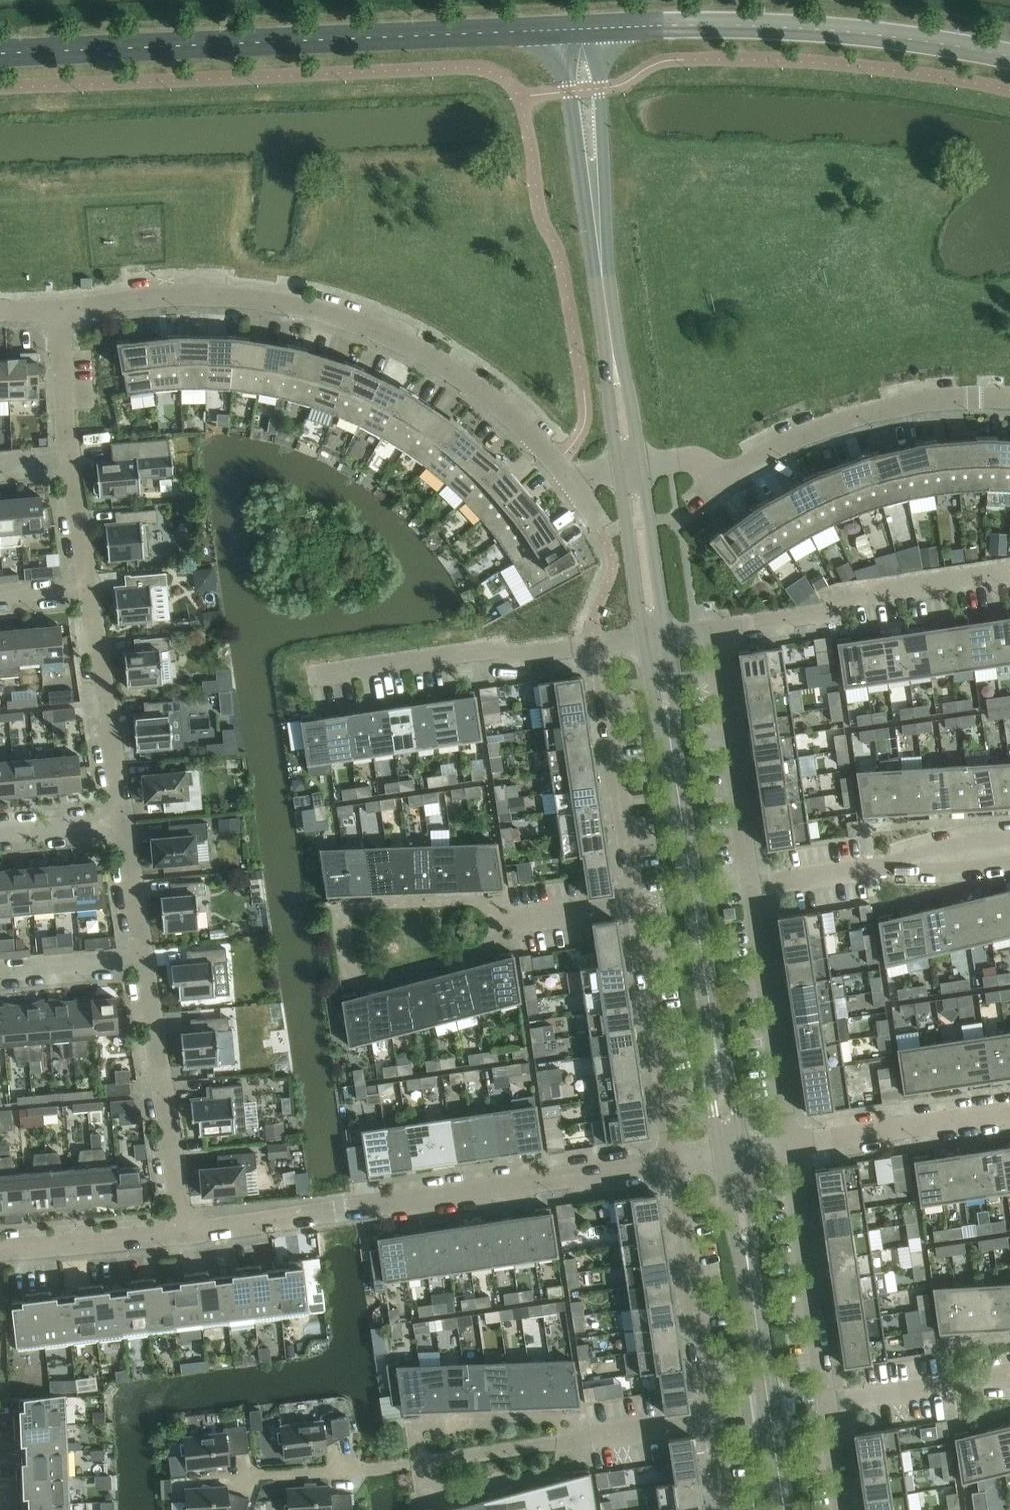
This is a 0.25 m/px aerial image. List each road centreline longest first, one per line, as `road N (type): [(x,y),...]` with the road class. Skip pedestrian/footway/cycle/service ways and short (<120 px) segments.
road 1 (residential): [(60,308),(206,295),(291,306),(372,329),(453,369),(505,411),(565,479)]
road 2 (tertiary): [(0,54),(559,31)]
road 3 (tertiary): [(736,1172),(655,639)]
road 4 (residential): [(181,1230),(674,1183)]
road 5 (residential): [(234,1477),(365,1470),(712,1420)]
road 6 (unclassified): [(1009,57),(784,28),(594,29)]
road 7 (residential): [(630,466),(691,460),(720,482),(830,425),(929,401),(1009,398)]
road 8 (residential): [(500,924),(485,902),(342,906),(358,987),(494,950)]
road 9 (tertiary): [(785,1509),(736,1172)]
road 10 (residential): [(714,631),(829,614),(844,597),(1009,573)]
road 11 (residential): [(308,676),(485,651),(515,657),(597,646)]
road 12 (residential): [(674,1183),(640,905)]
road 13 (residential): [(795,1161),(752,889)]
road 14 (residential): [(181,1230),(138,959)]
road 15 (residential): [(640,905),(597,646)]
road 16 (residential): [(752,889),(714,631)]
road 17 (residential): [(752,889),(1009,849)]
road 18 (residential): [(833,1410),(795,1161)]
road 19 (tertiary): [(559,31),(581,199),(601,276)]
road 20 (tertiary): [(601,276),(594,29)]
road 21 (residential): [(712,1420),(674,1183)]
road 22 (residential): [(116,817),(90,589)]
road 23 (residential): [(795,1161),(1009,1123)]
road 24 (tertiary): [(630,466),(601,276)]
road 25 (residential): [(0,1249),(181,1230)]
road 26 (residential): [(833,1410),(1009,1381)]
road 27 (tertiary): [(655,639),(630,466)]
road 28 (residential): [(71,459),(60,308)]
road 29 (residential): [(138,959),(116,817)]
road 30 (residential): [(500,924),(640,905)]
road 31 (residential): [(138,959),(0,971)]
road 32 (residential): [(90,589),(71,459)]

